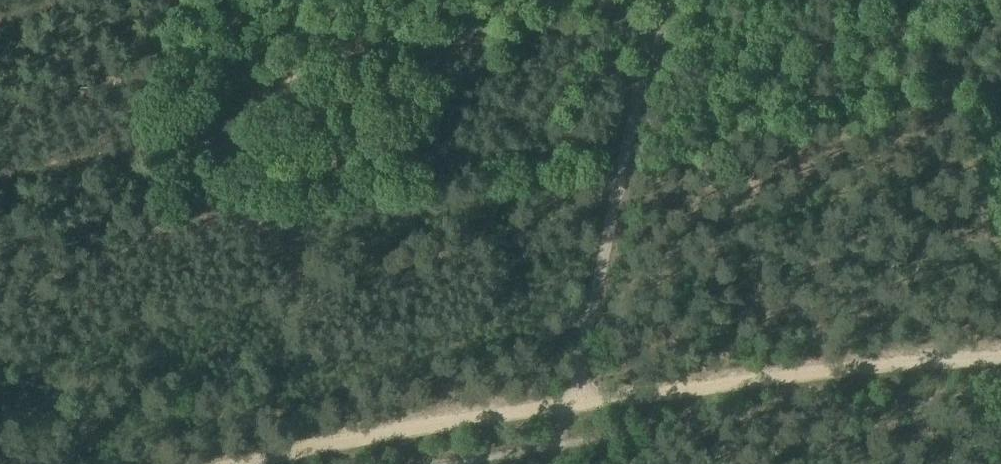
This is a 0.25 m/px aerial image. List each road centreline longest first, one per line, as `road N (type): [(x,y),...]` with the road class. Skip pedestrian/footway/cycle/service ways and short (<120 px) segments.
road 1 (track): [(296,463),(570,408),(1000,359)]
road 2 (track): [(558,455),(665,0)]

